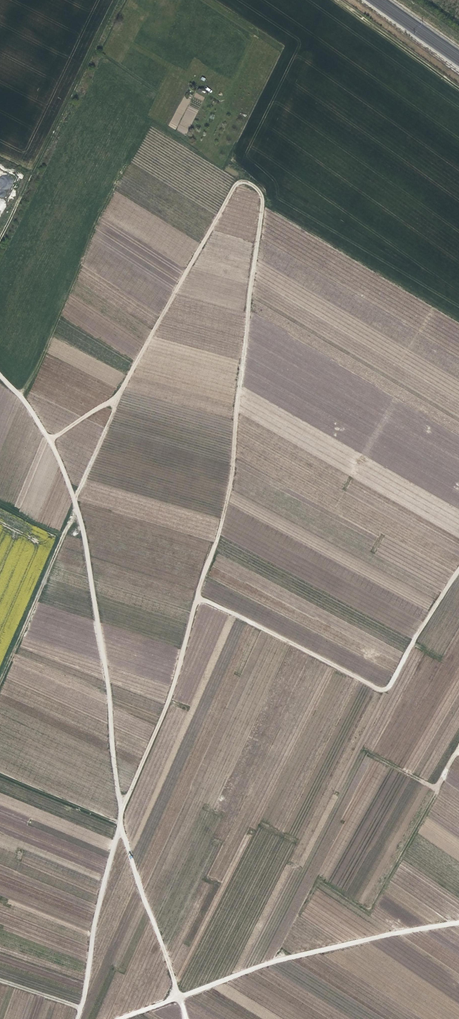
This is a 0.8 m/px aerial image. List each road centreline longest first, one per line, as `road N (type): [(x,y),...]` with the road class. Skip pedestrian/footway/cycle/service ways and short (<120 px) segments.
road 1 (track): [(211,0),(285,46),(223,169),(260,187),(231,472),(197,597)]
road 2 (track): [(458,570),(386,688),(197,597),(119,821)]
road 3 (unclassified): [(119,821),(77,500),(32,411),(0,375)]
road 4 (track): [(0,678),(117,395),(47,440)]
road 5 (track): [(223,169),(153,126),(90,239),(22,400)]
road 6 (track): [(178,997),(315,950),(458,921)]
road 7 (track): [(117,0),(0,237)]
road 8 (track): [(238,177),(117,395)]
road 9 (unclassified): [(119,821),(77,1018)]
road 10 (track): [(178,997),(119,821)]
road 11 (track): [(335,0),(458,88)]
road 12 (track): [(0,772),(119,821)]

